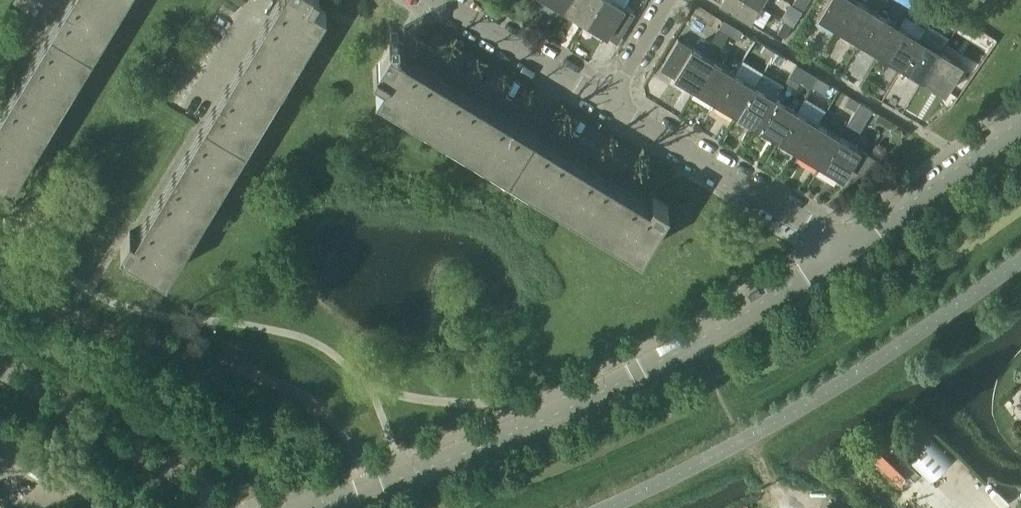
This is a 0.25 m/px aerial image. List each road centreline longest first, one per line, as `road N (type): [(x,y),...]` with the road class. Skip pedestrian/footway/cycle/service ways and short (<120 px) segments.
road 1 (tertiary): [(312,507),(406,477),(695,341),(843,246)]
road 2 (residential): [(843,246),(609,99)]
road 3 (residential): [(217,507),(208,493),(0,369)]
road 4 (tertiary): [(843,246),(1020,116)]
road 5 (residential): [(609,99),(440,0)]
road 6 (residential): [(194,107),(256,0)]

